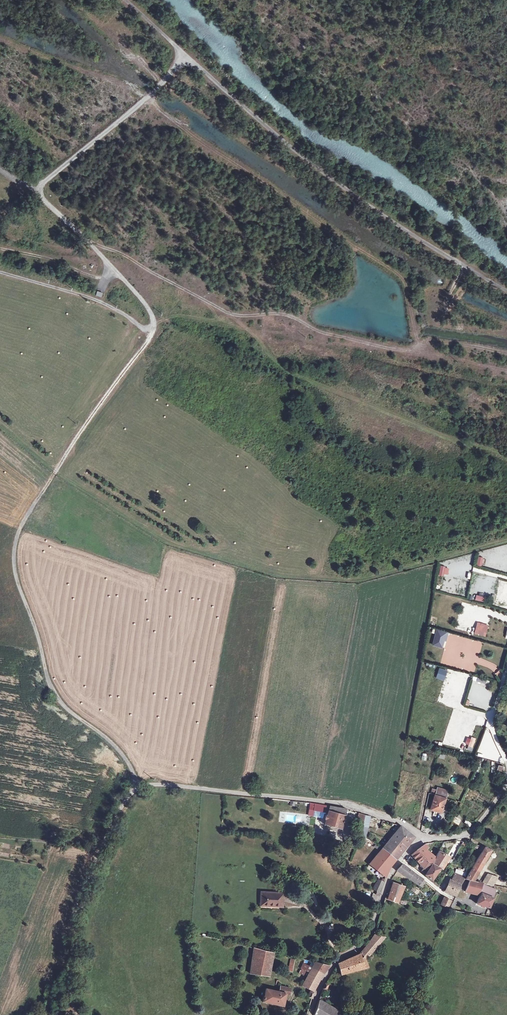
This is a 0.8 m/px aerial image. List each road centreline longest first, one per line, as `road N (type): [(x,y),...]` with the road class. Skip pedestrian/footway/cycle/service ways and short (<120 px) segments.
road 1 (unclassified): [(81,1014),(68,964),(73,928),(82,891),(135,784),(343,802),(422,837)]
road 2 (track): [(135,784),(112,740),(52,690),(13,560),(20,526),(155,329)]
road 3 (track): [(123,0),(348,191),(506,293)]
road 4 (track): [(85,237),(230,314),(288,315),(326,335),(378,346)]
road 5 (track): [(187,57),(37,191)]
road 6 (residential): [(401,859),(369,934),(332,967),(310,1014)]

